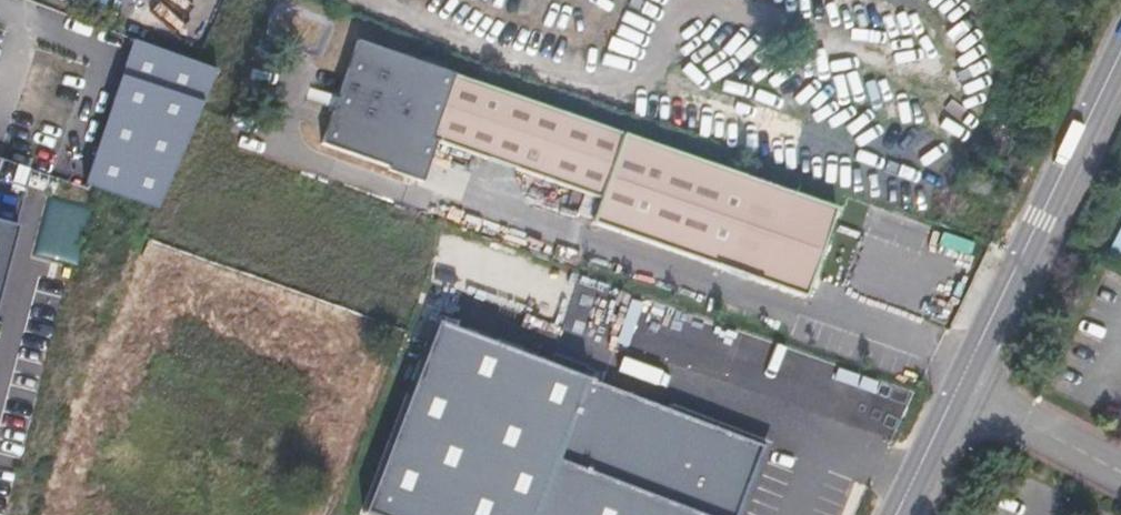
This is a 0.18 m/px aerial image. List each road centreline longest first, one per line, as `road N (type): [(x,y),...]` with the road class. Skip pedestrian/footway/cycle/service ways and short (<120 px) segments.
road 1 (tertiary): [(1120,51),(892,514)]

